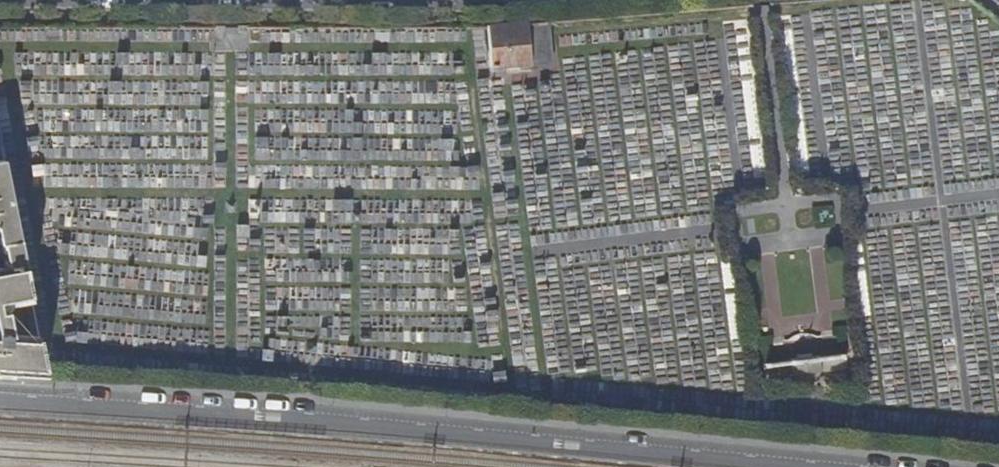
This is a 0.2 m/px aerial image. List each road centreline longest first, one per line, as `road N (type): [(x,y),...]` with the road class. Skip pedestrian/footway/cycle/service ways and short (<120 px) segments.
road 1 (residential): [(0,401),(800,466)]

